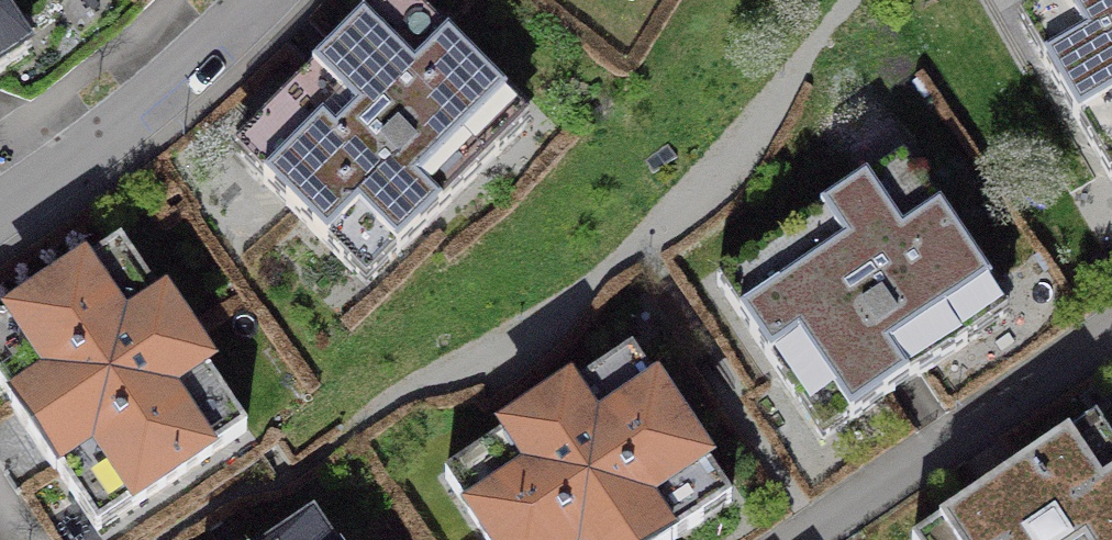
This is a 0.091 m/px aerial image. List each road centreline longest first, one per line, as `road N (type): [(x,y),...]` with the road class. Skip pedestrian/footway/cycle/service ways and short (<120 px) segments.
road 1 (residential): [(1111,341),(815,539)]
road 2 (residential): [(0,226),(121,137),(274,0)]

